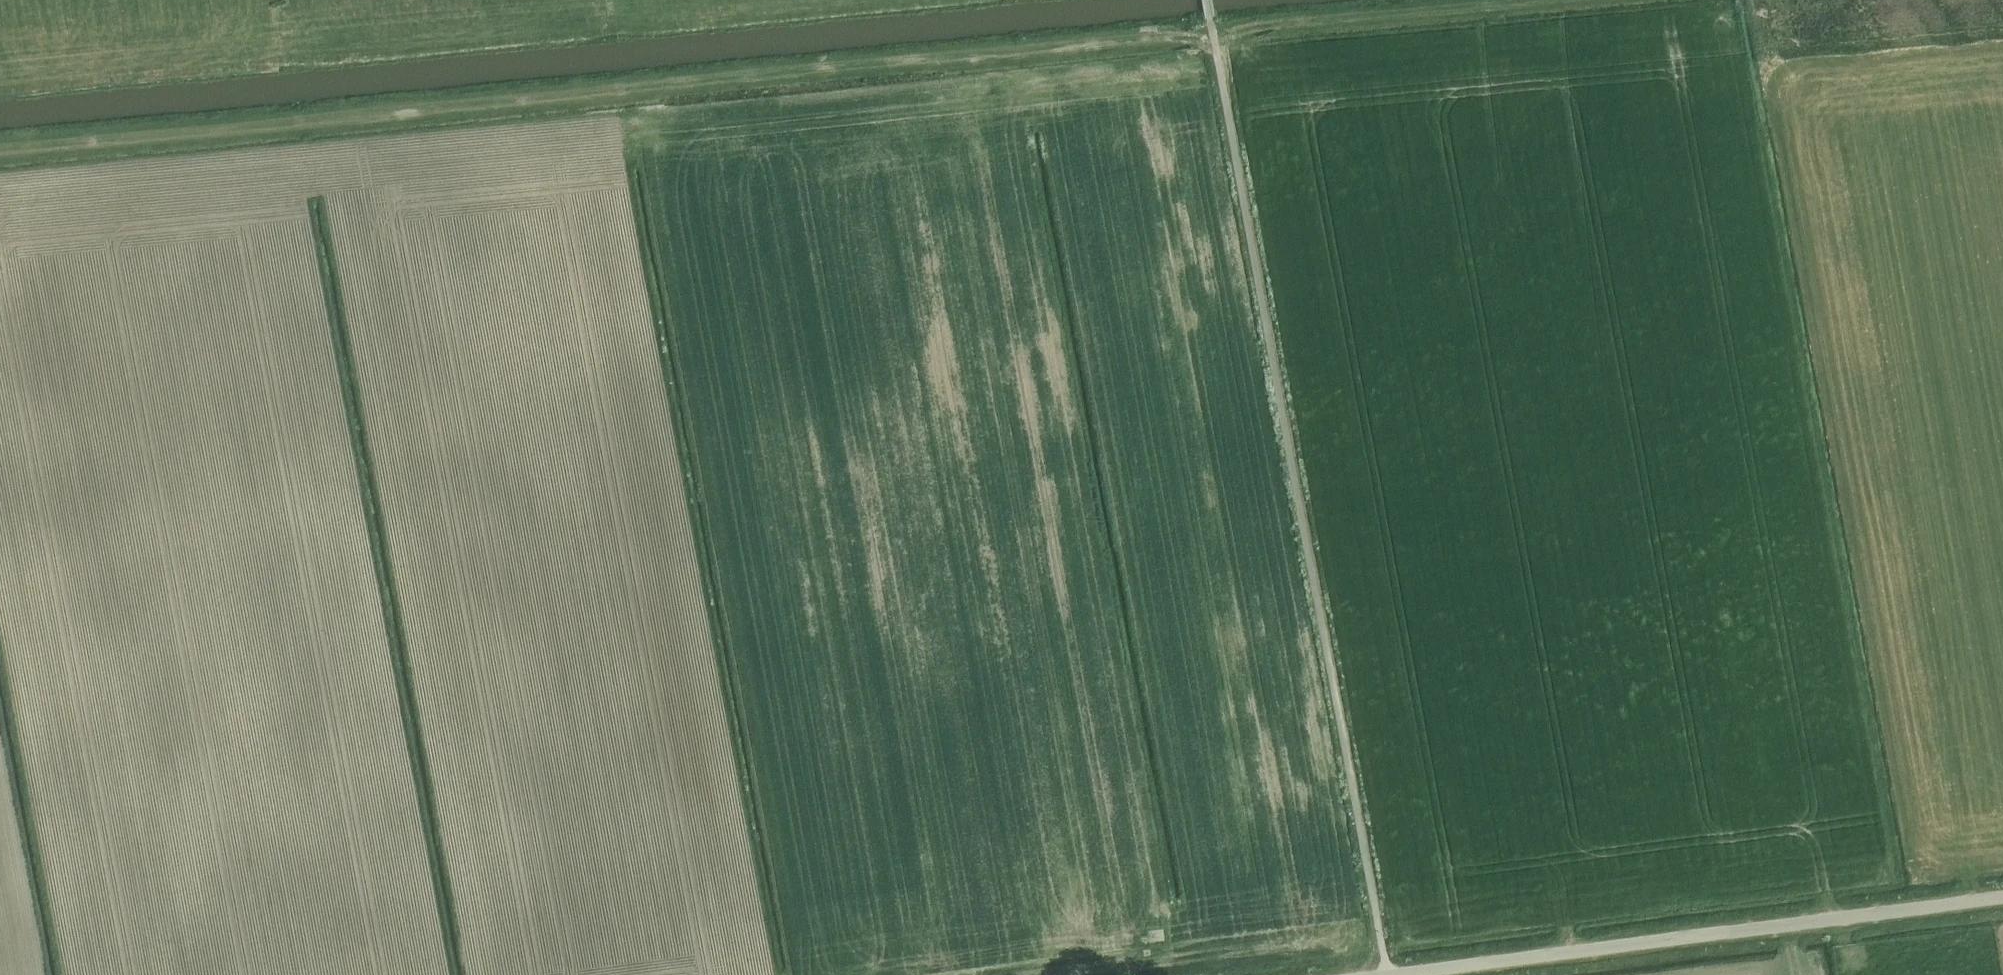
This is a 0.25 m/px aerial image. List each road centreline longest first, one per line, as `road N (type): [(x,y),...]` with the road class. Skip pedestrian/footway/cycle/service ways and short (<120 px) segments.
road 1 (unclassified): [(1390,974),(2002,897)]

